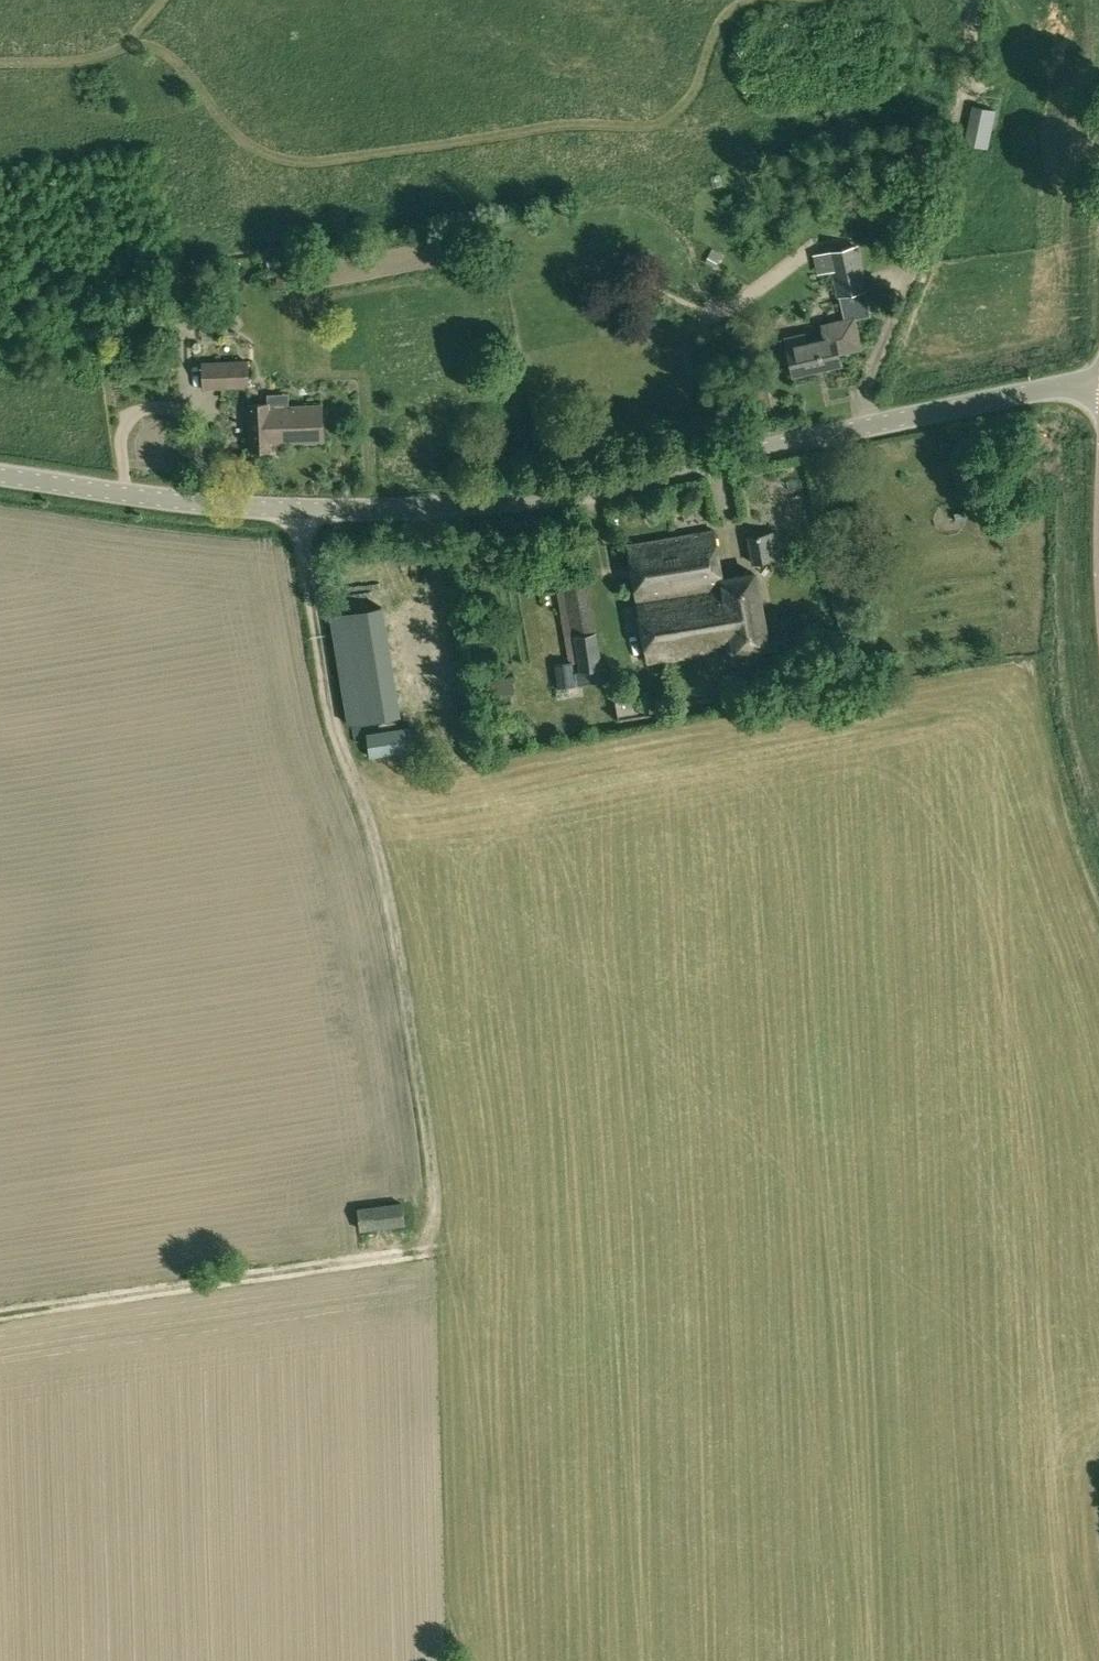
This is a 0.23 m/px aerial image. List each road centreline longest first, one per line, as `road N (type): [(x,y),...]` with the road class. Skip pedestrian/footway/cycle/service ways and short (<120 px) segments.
road 1 (track): [(292,508),(331,711),(389,896),(435,1174),(430,1240),(419,1250),(0,1316)]
road 2 (unclassified): [(0,476),(200,504),(451,505),(600,487),(1063,387),(1098,386)]

